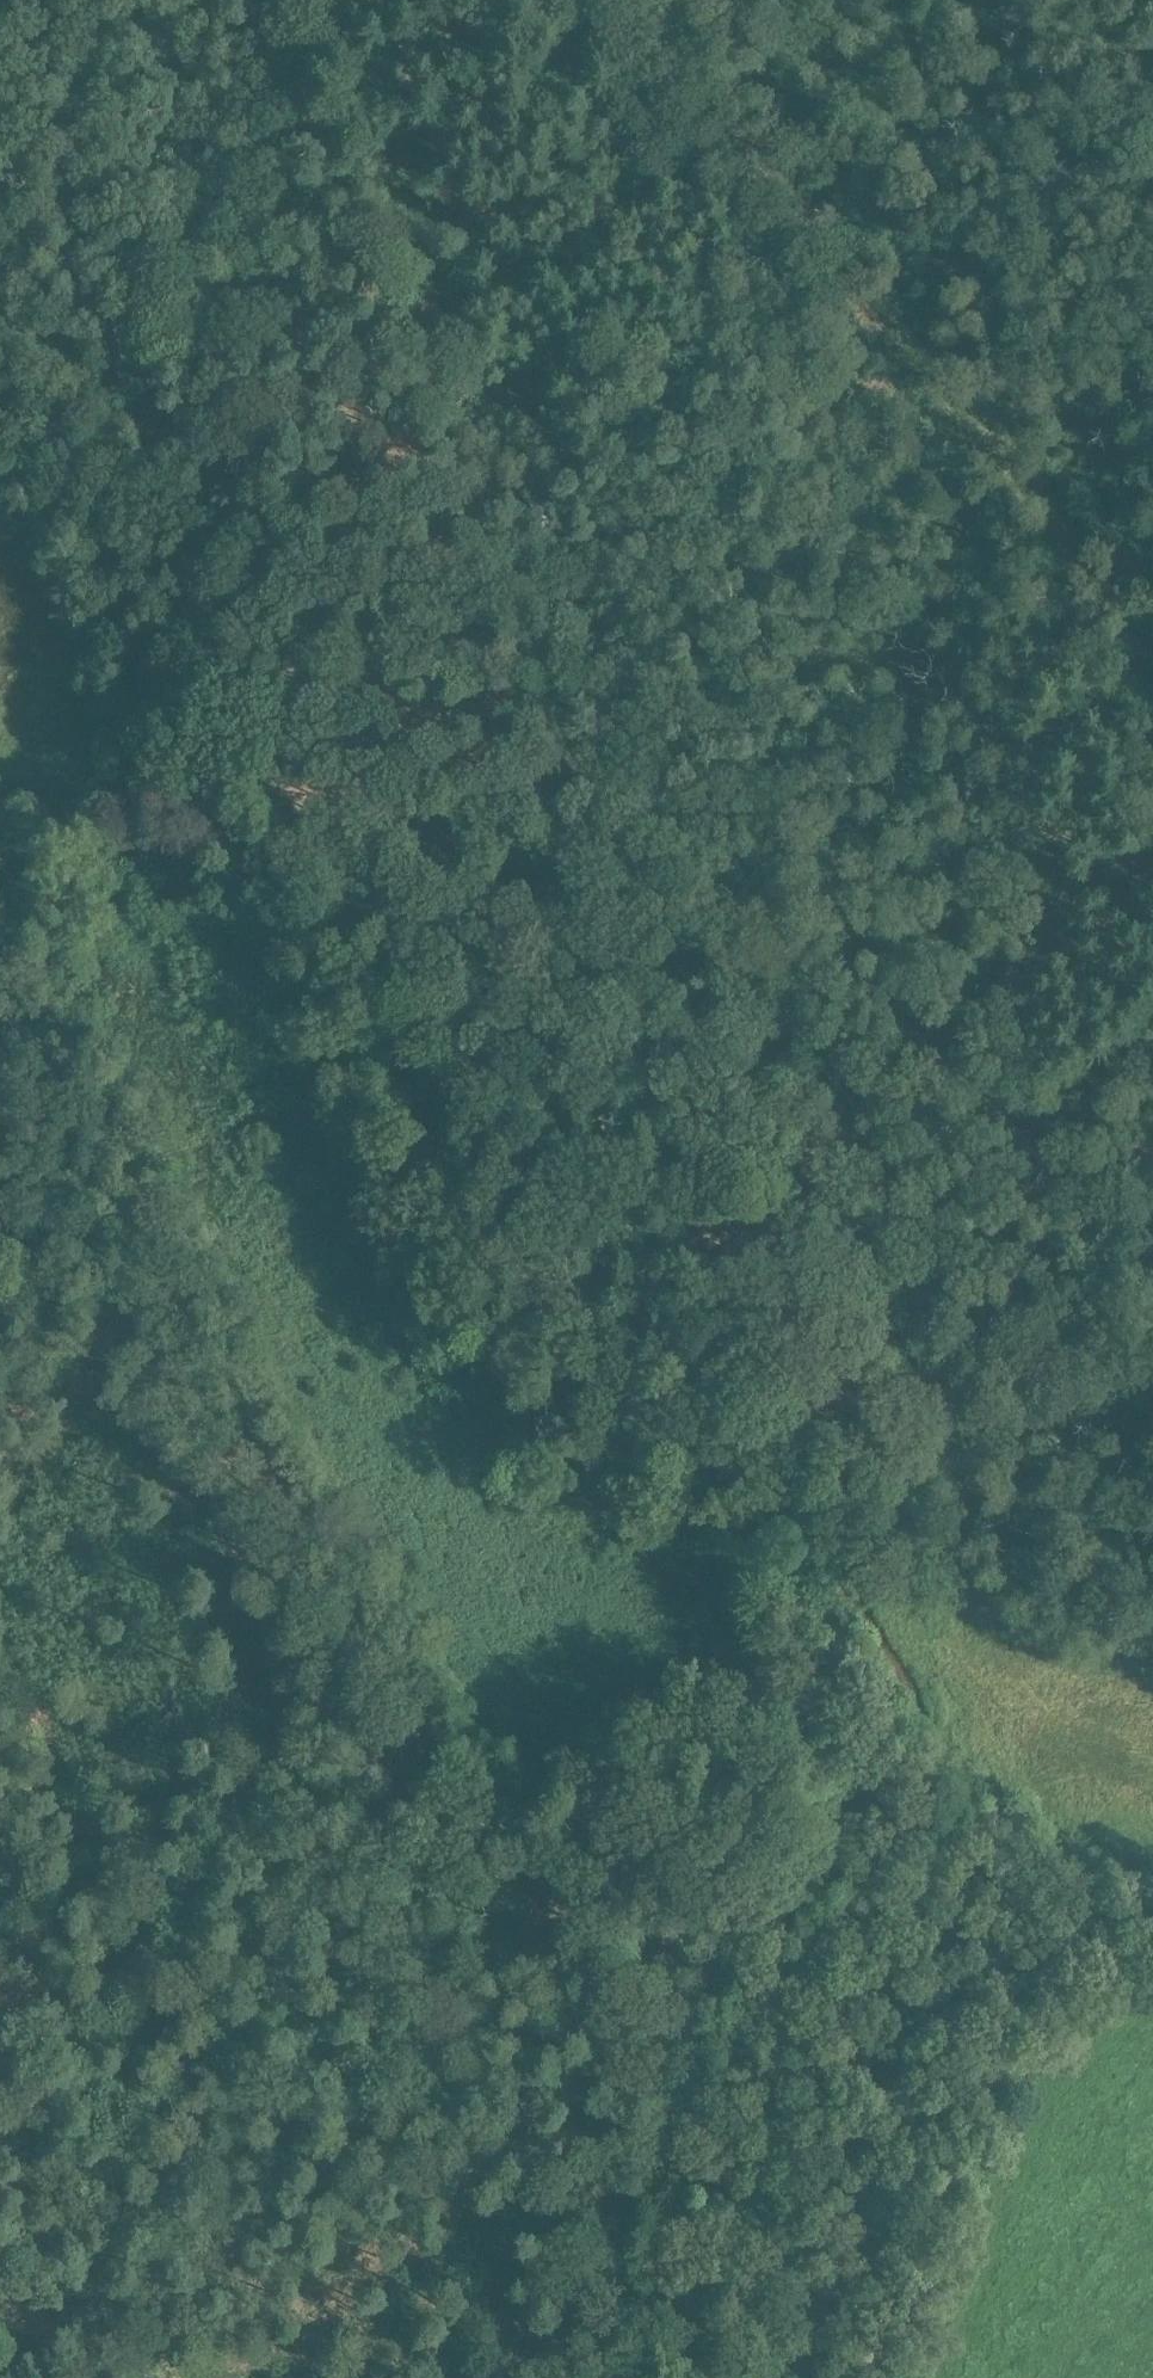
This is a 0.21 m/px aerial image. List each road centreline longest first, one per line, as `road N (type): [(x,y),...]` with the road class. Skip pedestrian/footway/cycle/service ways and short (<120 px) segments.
road 1 (track): [(386,836),(385,907),(416,1034),(500,1168),(484,1248),(494,1294),(524,1331),(560,1357),(730,1427),(767,1482),(763,1564),(789,1638),(804,1709),(798,1733),(737,1853),(651,1928),(633,1964),(615,2039),(628,2083),(852,2288),(871,2337),(859,2377)]
road 2 (track): [(1152,1266),(860,988),(769,932),(563,860),(386,836)]
road 3 (track): [(637,0),(1152,650)]
road 4 (track): [(0,863),(28,844),(66,836),(386,836)]

